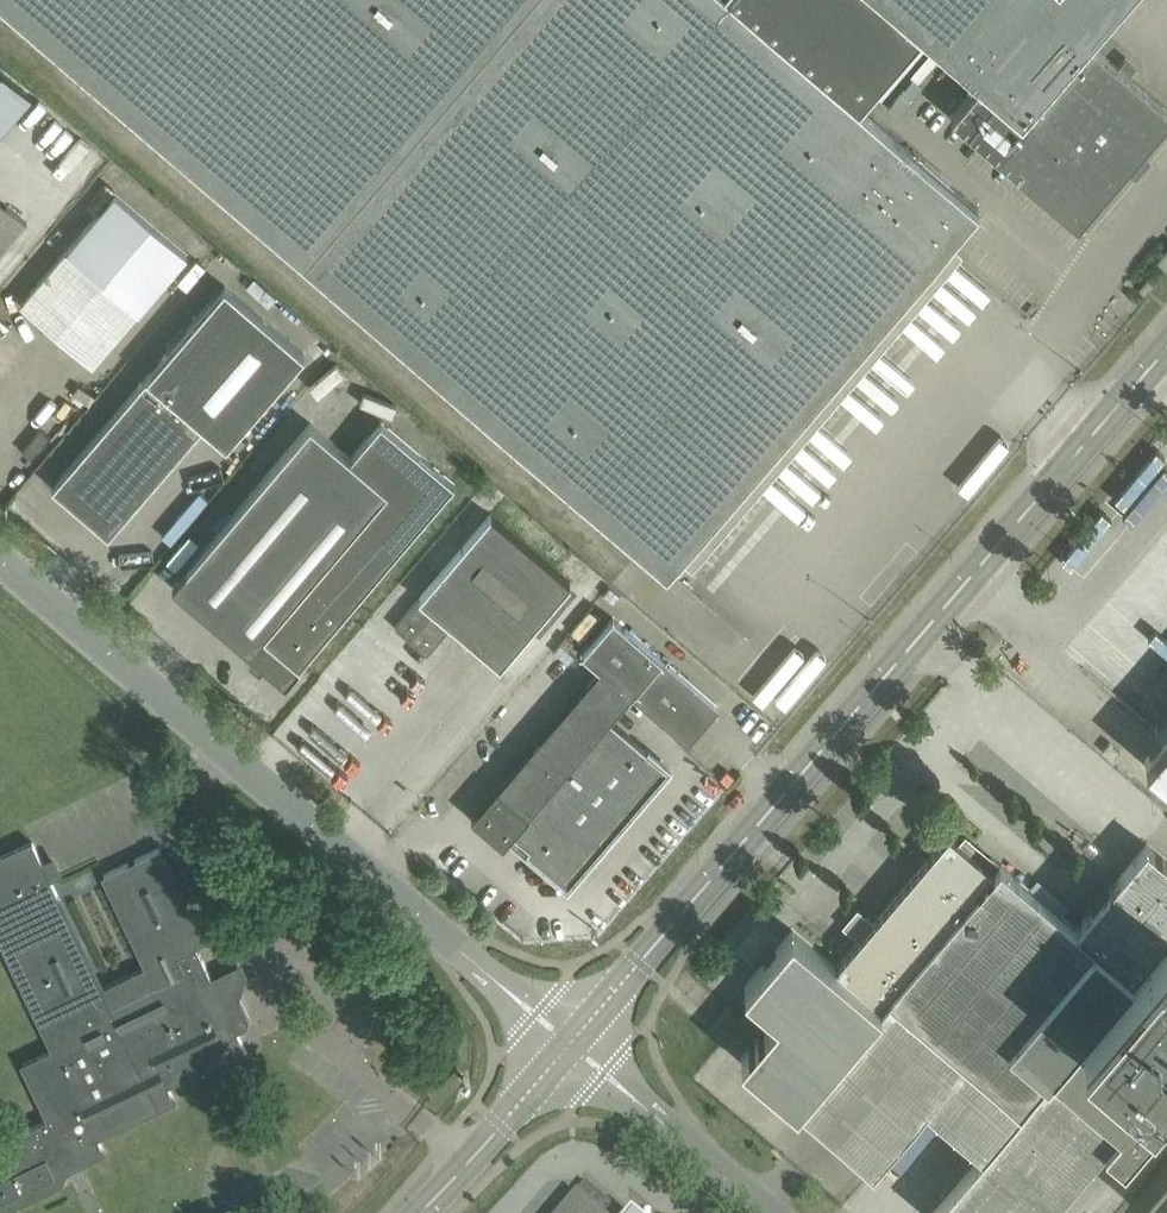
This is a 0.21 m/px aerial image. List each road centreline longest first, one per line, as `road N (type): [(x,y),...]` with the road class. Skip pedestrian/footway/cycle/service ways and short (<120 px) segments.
road 1 (tertiary): [(570,1044),(1166,349)]
road 2 (unclassified): [(570,1044),(0,547)]
road 3 (unclassified): [(769,1212),(570,1044)]
road 4 (tertiary): [(417,1212),(570,1044)]

